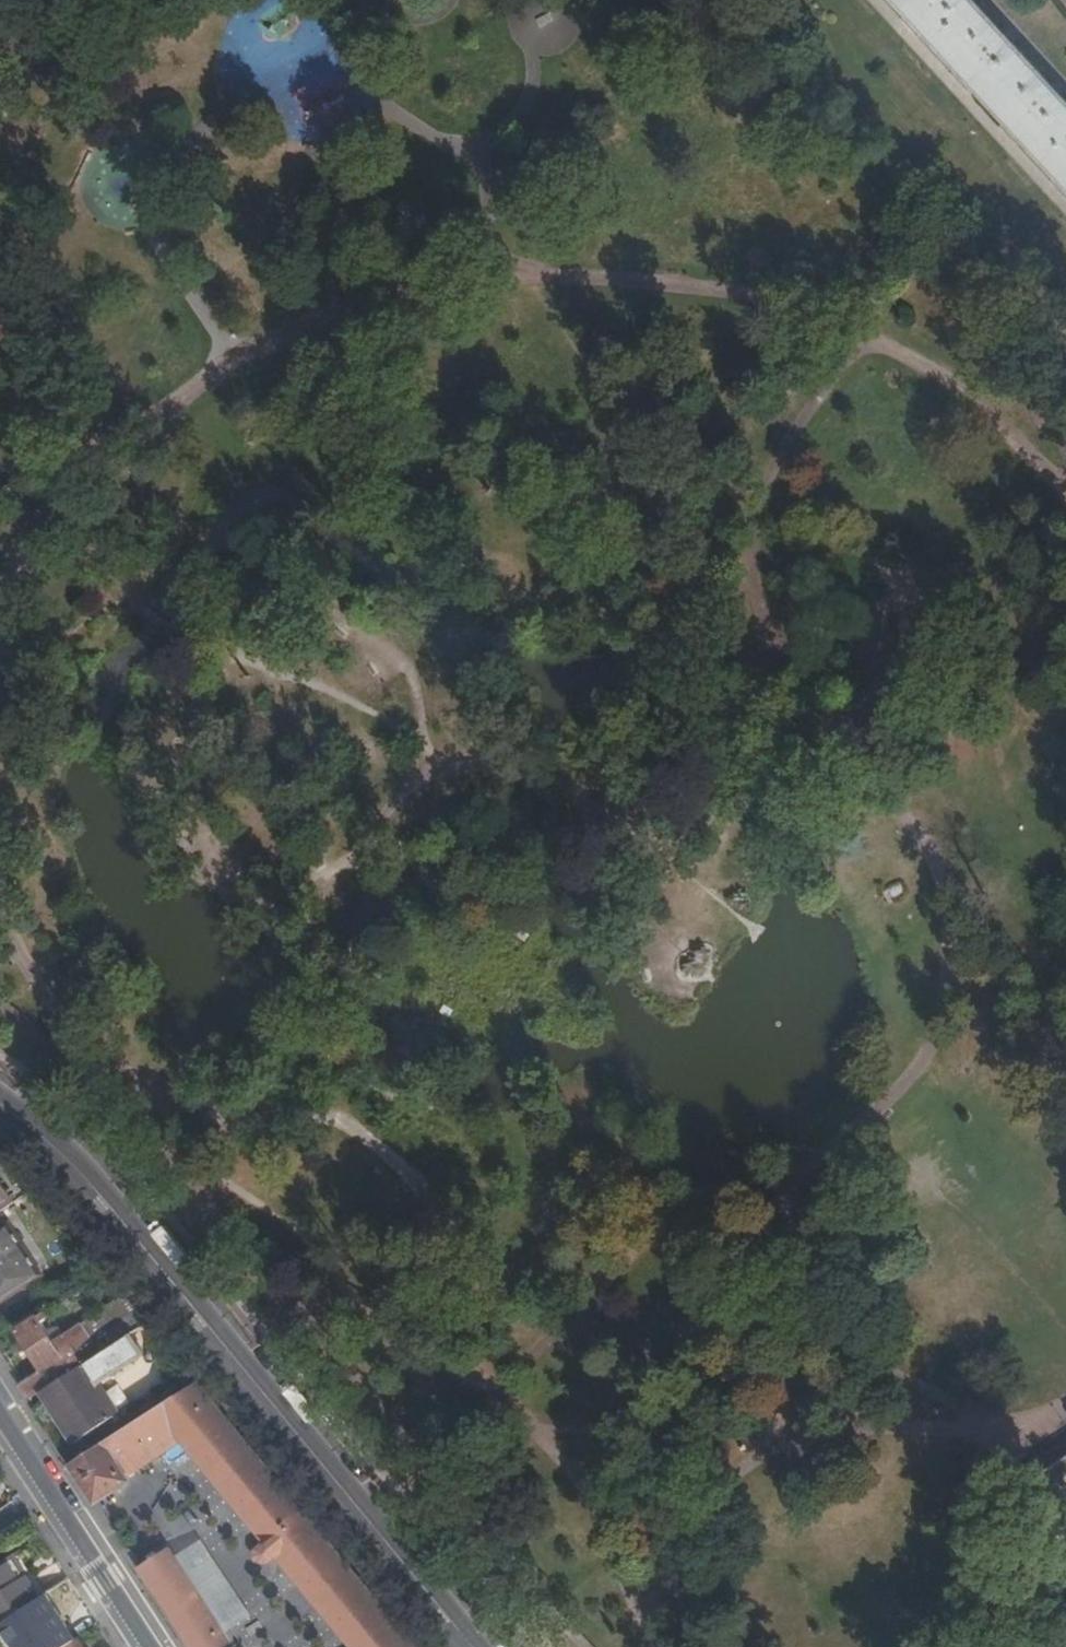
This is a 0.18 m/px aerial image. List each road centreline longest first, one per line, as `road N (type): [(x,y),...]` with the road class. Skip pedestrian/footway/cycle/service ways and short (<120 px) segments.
road 1 (primary): [(473,1646),(74,1168),(0,1107)]
road 2 (primary): [(0,1411),(152,1646)]

